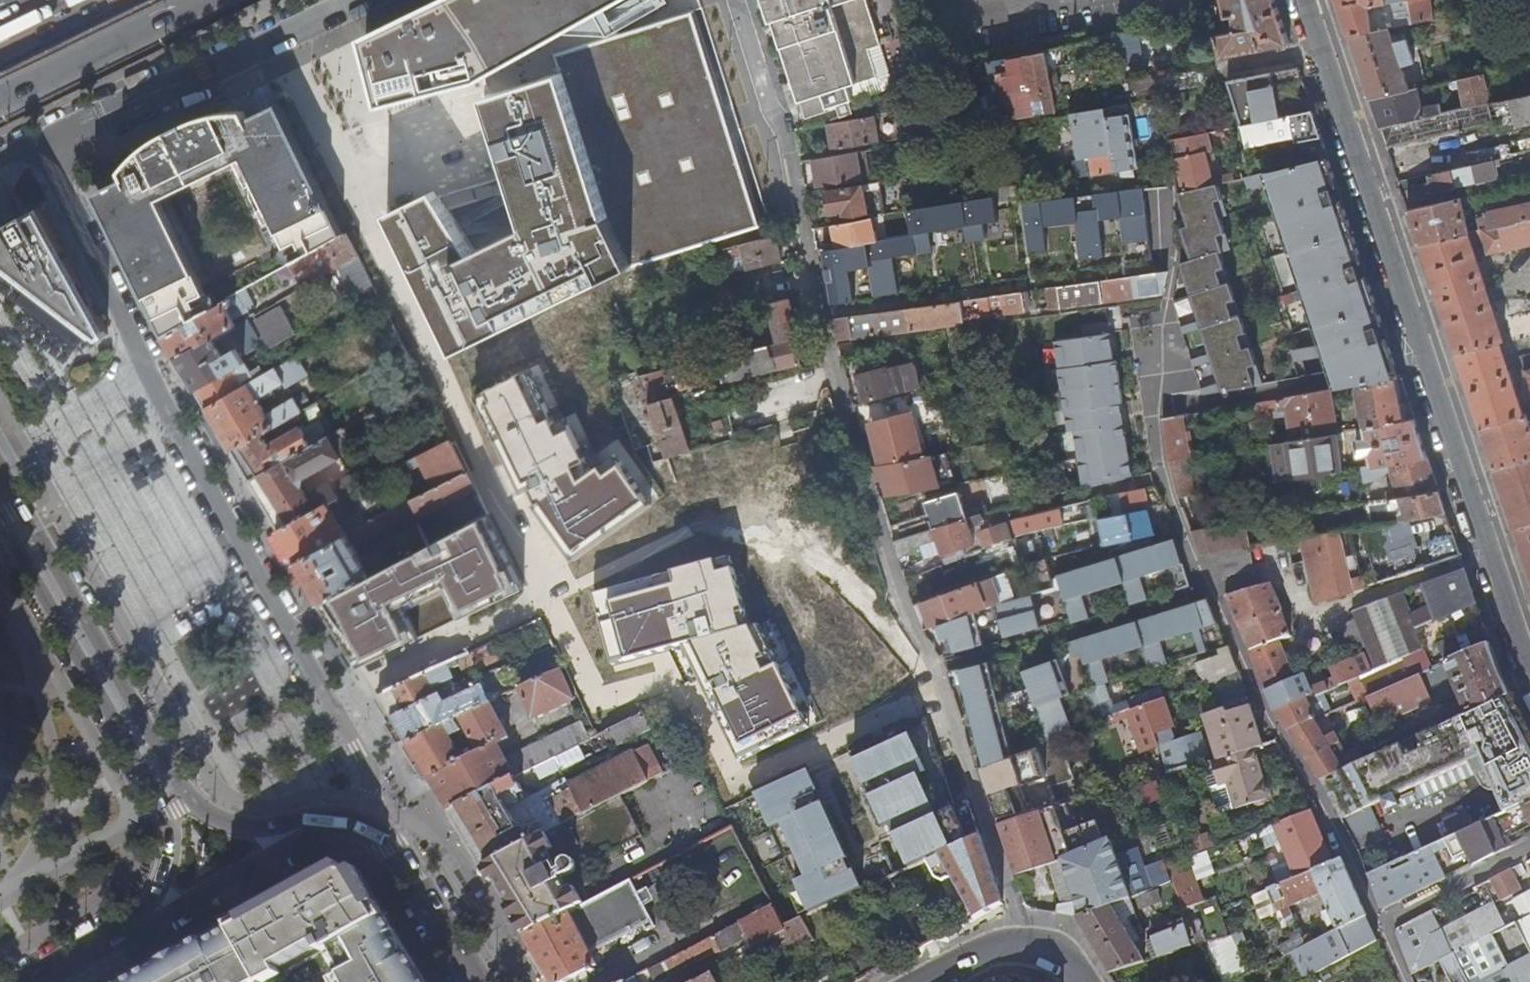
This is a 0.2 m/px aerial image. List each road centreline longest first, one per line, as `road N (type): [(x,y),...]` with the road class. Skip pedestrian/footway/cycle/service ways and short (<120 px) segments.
road 1 (residential): [(1304,0),(1529,670)]
road 2 (residential): [(150,375),(364,759),(359,825)]
road 3 (secondary): [(303,828),(234,829),(206,813),(33,519),(0,481)]
road 4 (secondary): [(0,511),(168,813),(172,865),(146,923)]
road 5 (residential): [(39,143),(356,0)]
road 6 (residential): [(39,143),(150,375)]
road 7 (trunk): [(0,100),(206,0)]
road 8 (secondary): [(477,981),(397,853),(359,825)]
road 9 (secondary): [(303,828),(146,923)]
road 10 (secondary): [(925,981),(1022,935),(1047,940),(1075,981)]
road 11 (residential): [(150,375),(0,451)]

